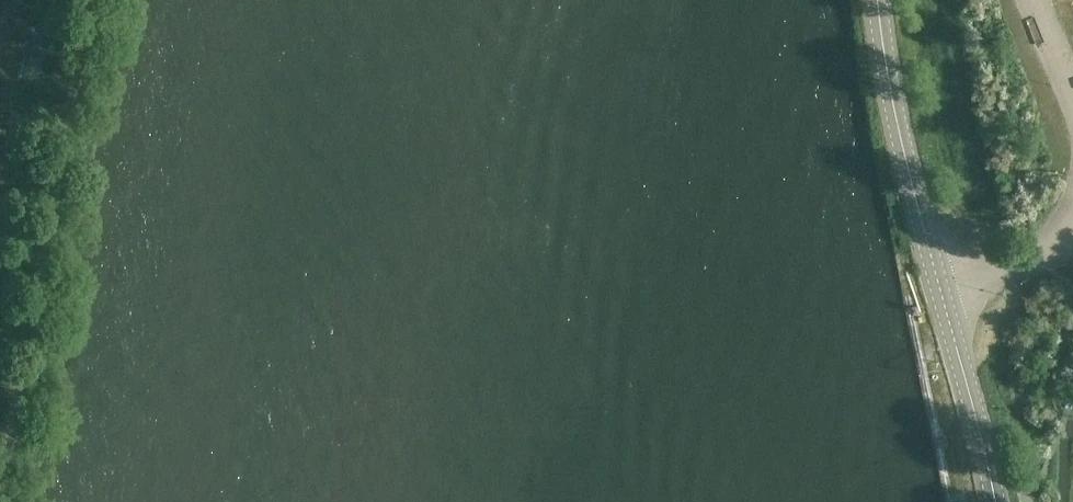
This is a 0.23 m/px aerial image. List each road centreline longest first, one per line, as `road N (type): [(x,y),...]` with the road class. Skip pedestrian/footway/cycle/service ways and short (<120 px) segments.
road 1 (tertiary): [(995,501),(901,140),(877,0)]

